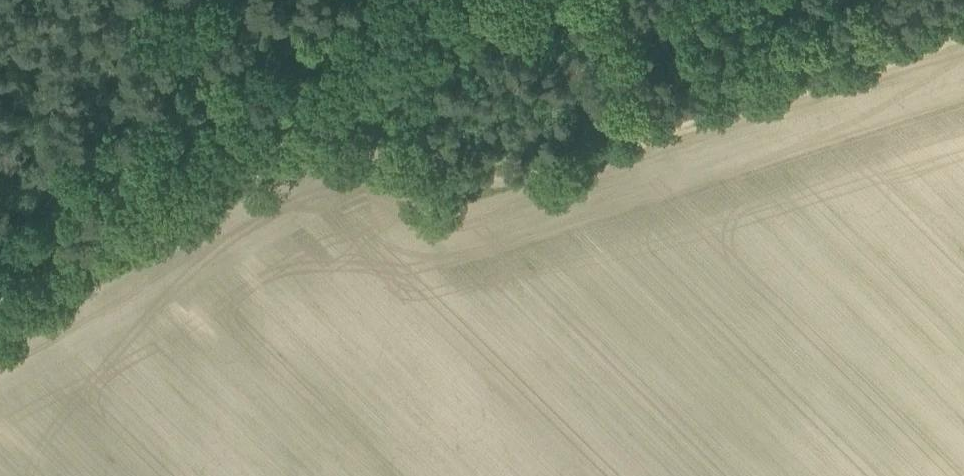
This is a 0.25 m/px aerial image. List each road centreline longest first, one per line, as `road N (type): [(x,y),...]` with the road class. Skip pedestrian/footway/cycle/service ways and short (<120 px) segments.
road 1 (track): [(371,84),(453,200),(511,193),(963,28)]
road 2 (track): [(544,0),(0,316)]

